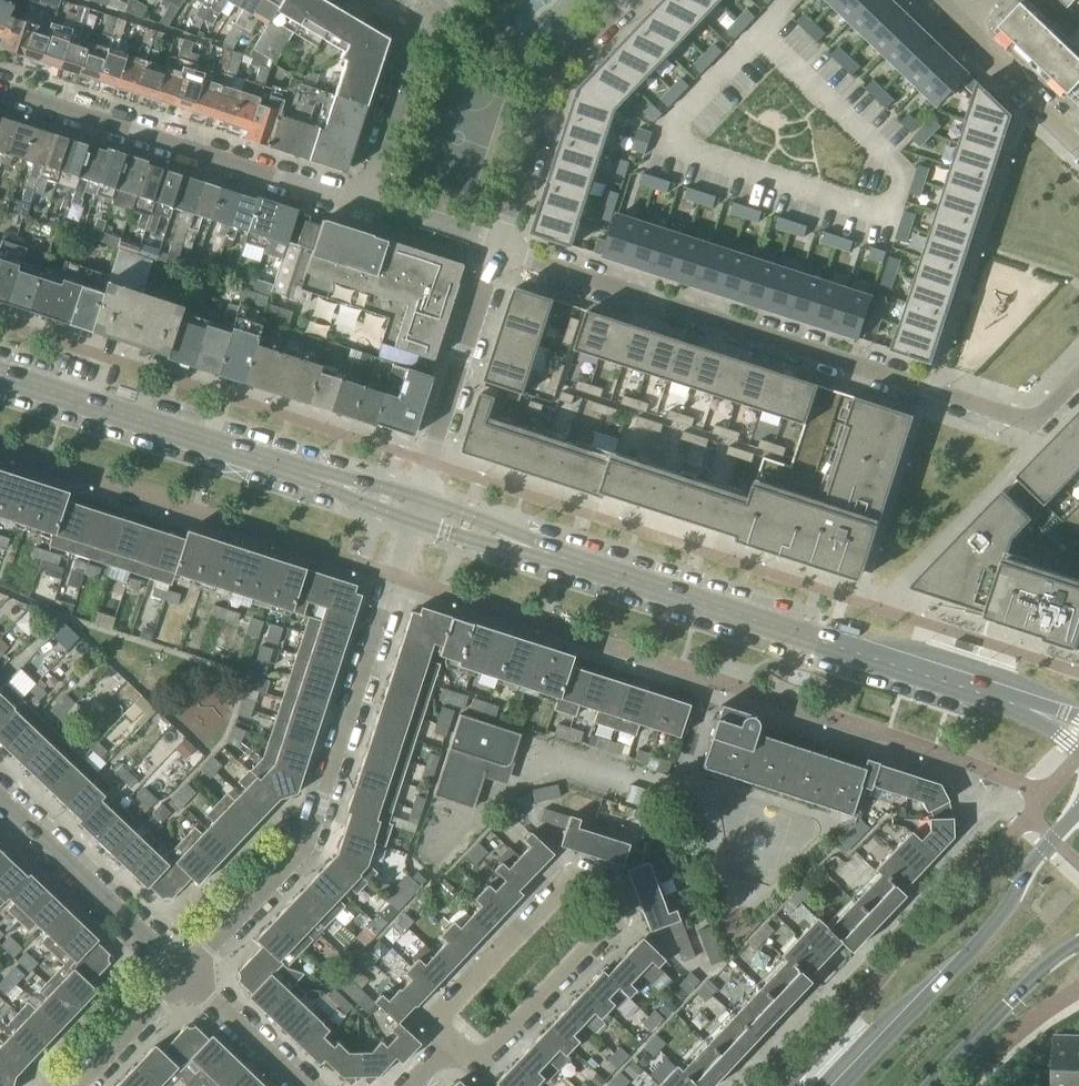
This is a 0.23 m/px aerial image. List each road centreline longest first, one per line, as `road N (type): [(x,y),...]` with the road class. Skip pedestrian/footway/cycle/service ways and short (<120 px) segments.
road 1 (residential): [(1038,425),(499,249)]
road 2 (tertiary): [(1030,709),(524,541)]
road 3 (residential): [(392,576),(306,844),(187,973)]
road 4 (residential): [(366,200),(0,89)]
road 5 (secondary): [(1078,811),(1030,863),(1000,919),(840,1085)]
road 6 (tertiary): [(340,481),(0,373)]
road 7 (residential): [(499,249),(555,69),(622,0)]
road 8 (residential): [(449,1046),(484,1057),(611,927),(606,885)]
road 9 (residential): [(417,494),(499,249)]
road 10 (residential): [(606,885),(568,879),(439,1016),(449,1046)]
road 11 (residential): [(187,973),(0,802)]
road 12 (secondary): [(930,1085),(1042,969),(1078,942)]
road 13 (residential): [(366,200),(422,29)]
road 14 (residential): [(1078,142),(959,25)]
road 15 (residential): [(303,1085),(187,973)]
road 16 (residential): [(78,1085),(187,973)]

